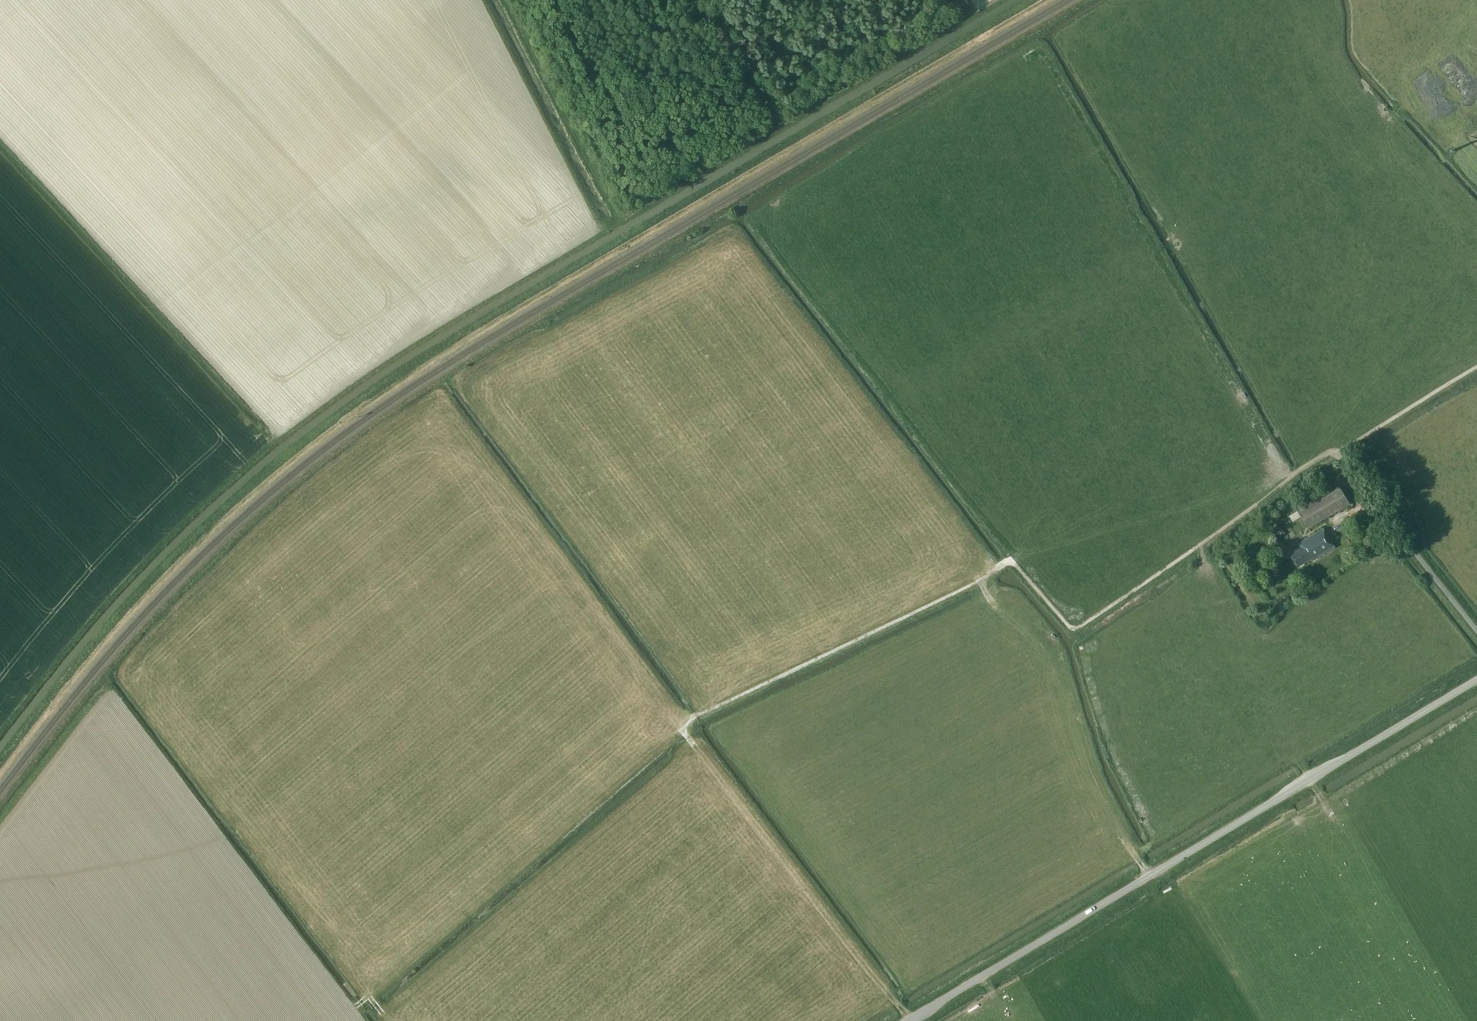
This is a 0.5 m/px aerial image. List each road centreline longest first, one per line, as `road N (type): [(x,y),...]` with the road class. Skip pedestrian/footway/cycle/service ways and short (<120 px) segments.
road 1 (track): [(1335,456),(1297,473),(1079,629),(1070,630),(1008,563),(692,718),(681,735),(694,749)]
road 2 (unclassified): [(922,1020),(1476,681)]
road 3 (track): [(1476,368),(1335,456),(1371,505)]

